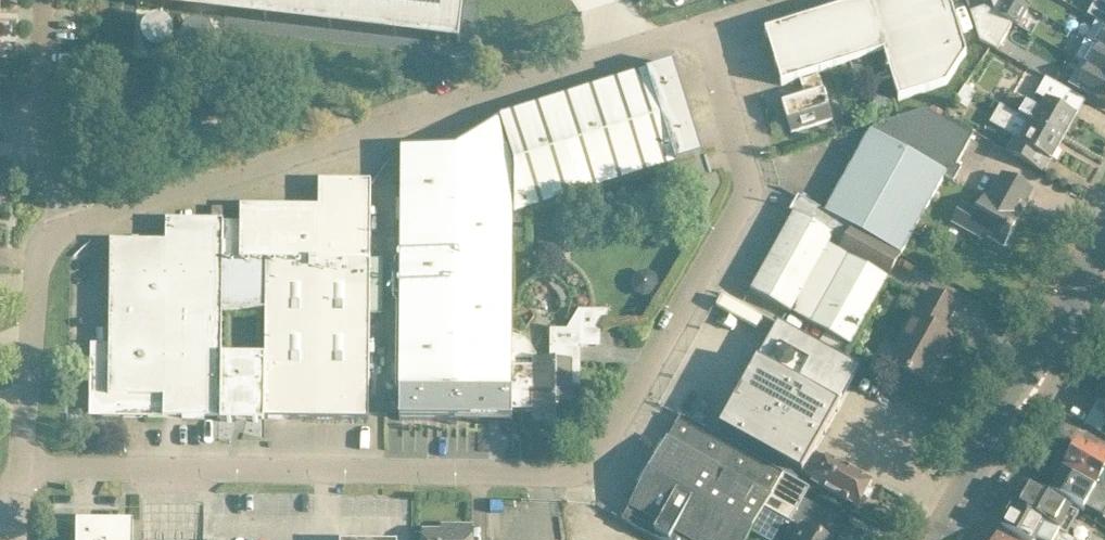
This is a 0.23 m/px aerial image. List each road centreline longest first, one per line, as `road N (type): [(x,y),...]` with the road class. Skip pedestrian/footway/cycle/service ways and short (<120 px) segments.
road 1 (unclassified): [(21,469),(561,474),(587,467),(748,187),(703,26)]
road 2 (unclassified): [(64,229),(703,26)]
road 3 (tertiary): [(941,539),(1104,245)]
road 4 (unclassified): [(21,469),(43,248),(64,229)]
road 5 (unclassified): [(64,229),(39,114),(43,0)]

